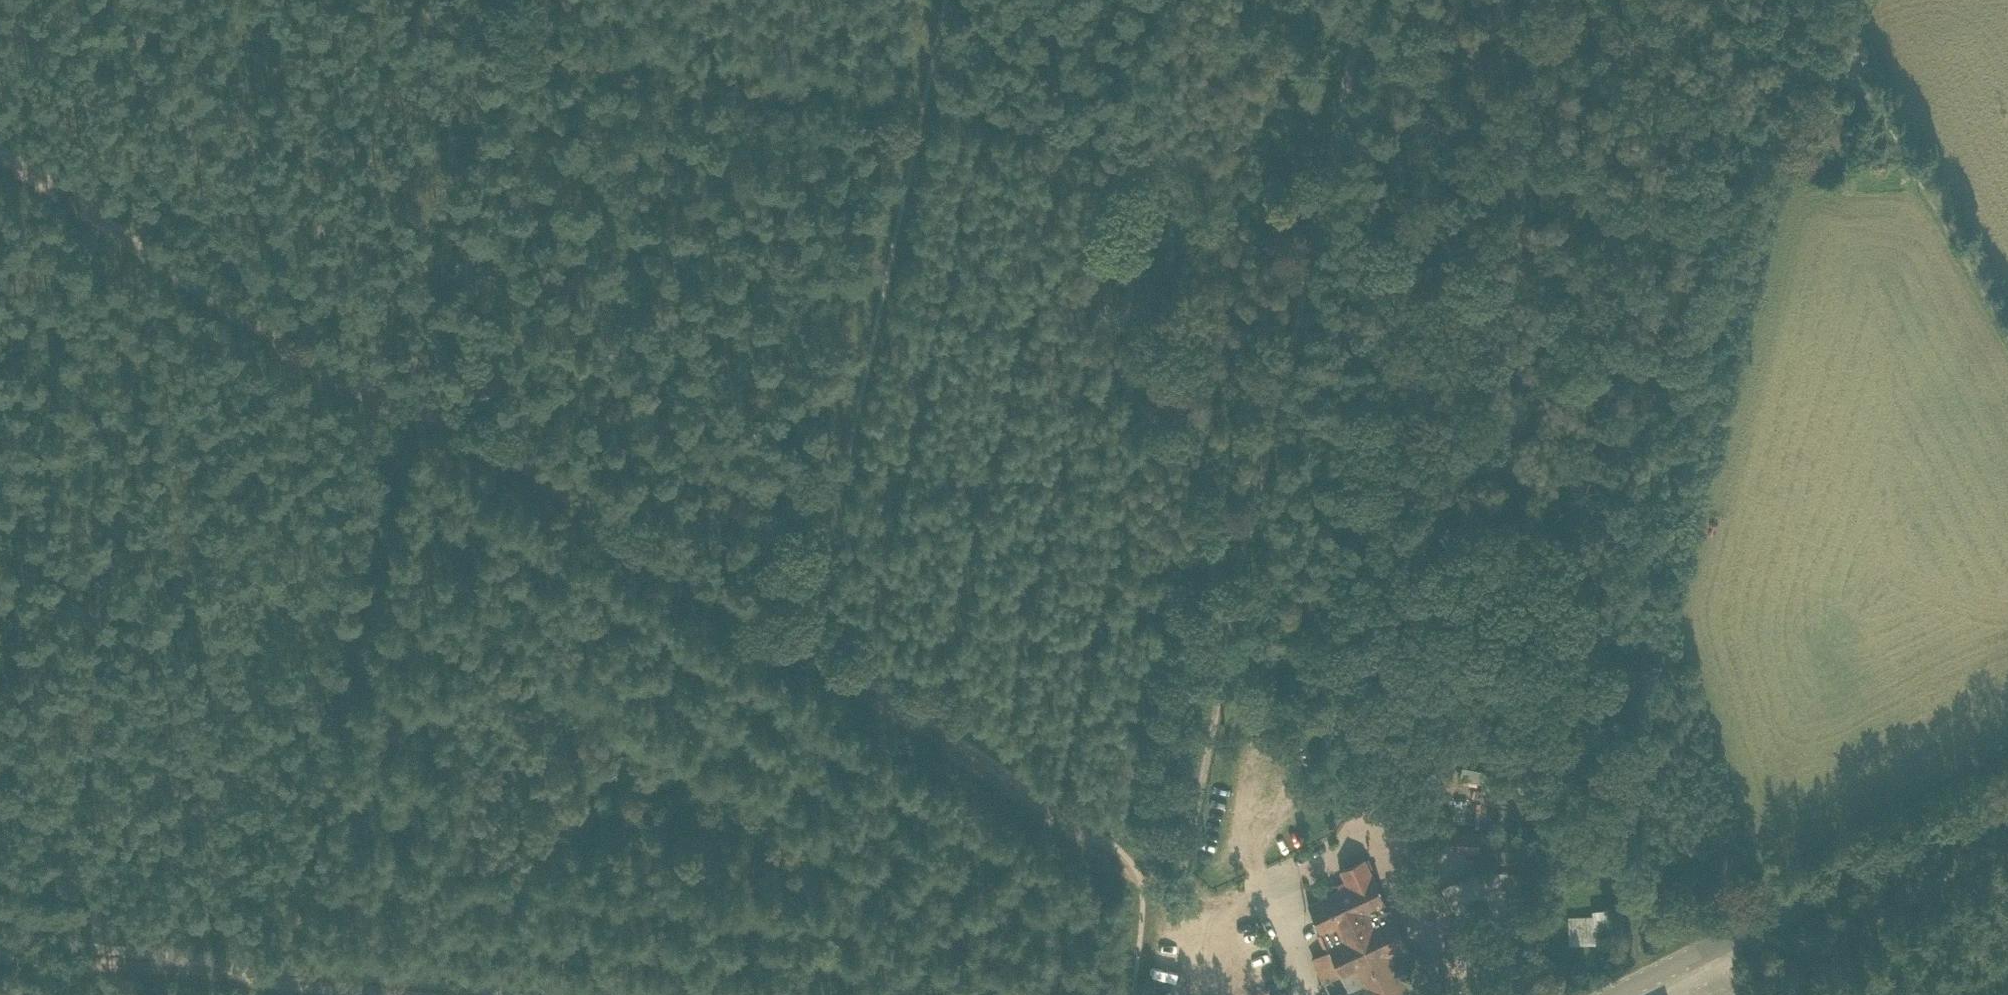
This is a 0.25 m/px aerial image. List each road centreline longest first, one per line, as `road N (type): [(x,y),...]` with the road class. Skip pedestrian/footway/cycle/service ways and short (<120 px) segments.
road 1 (track): [(1243,557),(1365,0)]
road 2 (track): [(416,411),(385,402),(310,357),(0,152)]
road 3 (track): [(416,411),(529,467),(810,665)]
road 4 (secondary): [(1615,994),(2007,801)]
road 5 (track): [(494,0),(416,411)]
road 6 (track): [(810,665),(1139,882)]
road 7 (track): [(0,954),(389,994)]
road 8 (track): [(1139,882),(1176,895),(1243,557)]

